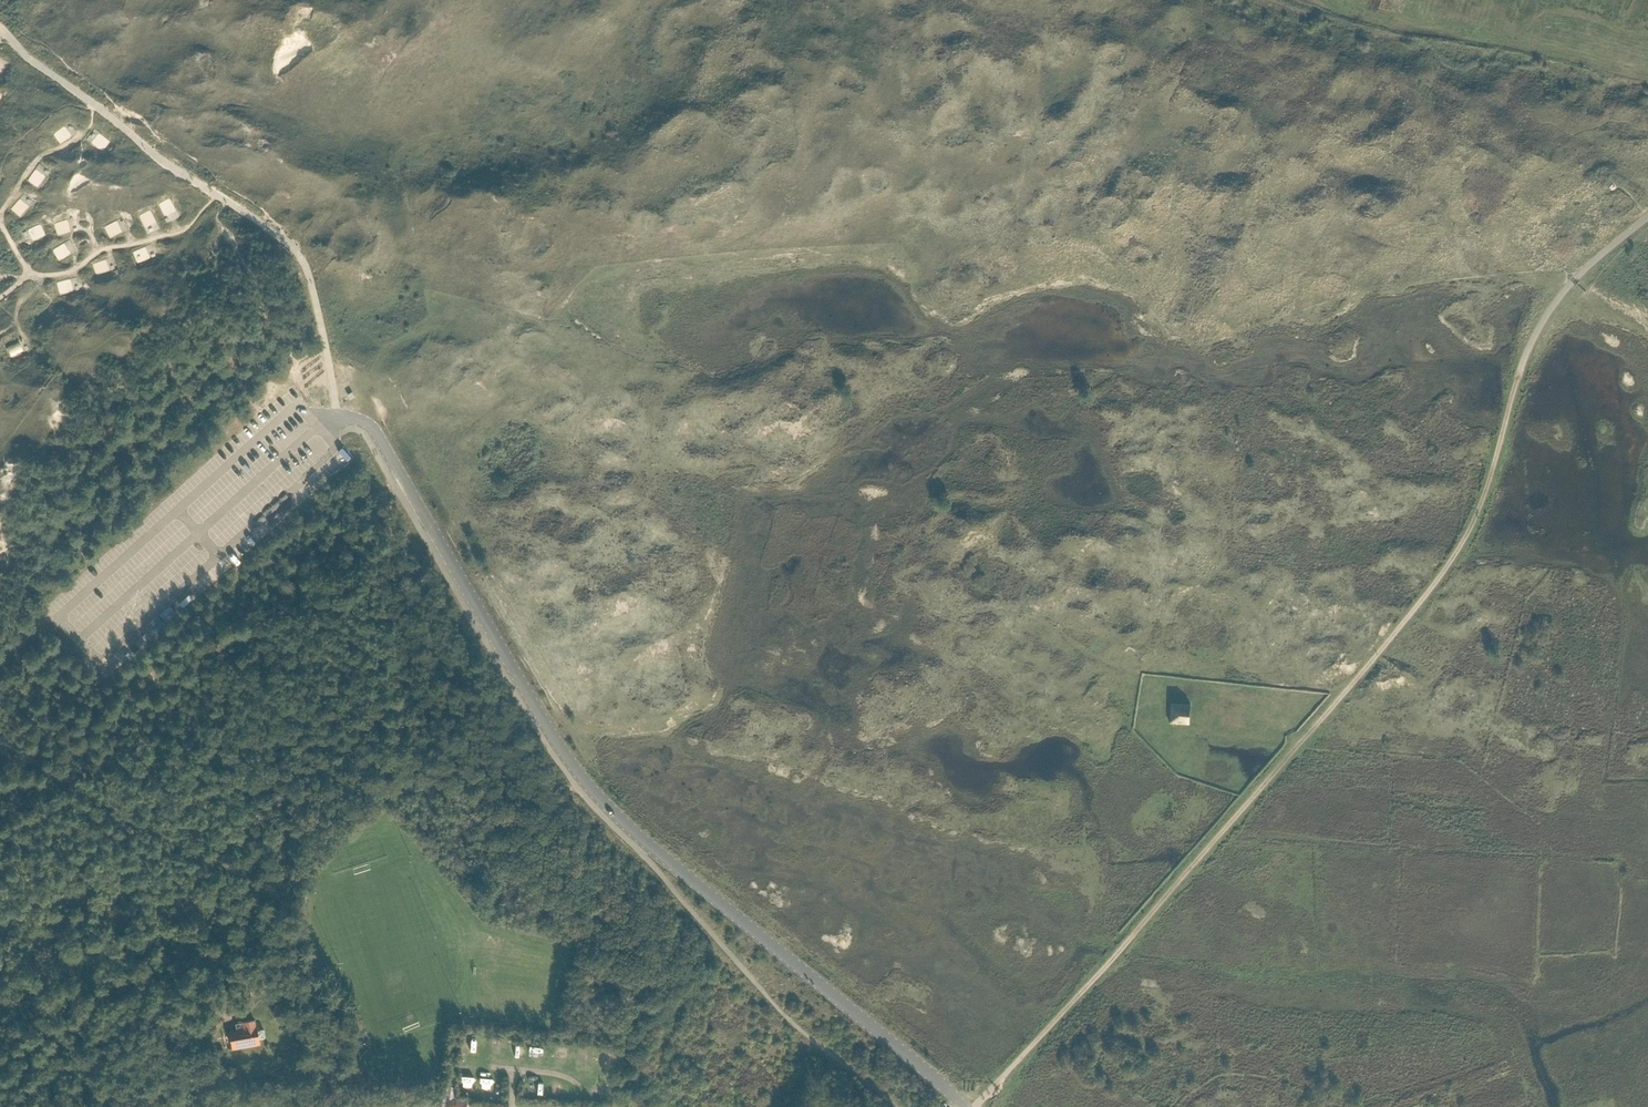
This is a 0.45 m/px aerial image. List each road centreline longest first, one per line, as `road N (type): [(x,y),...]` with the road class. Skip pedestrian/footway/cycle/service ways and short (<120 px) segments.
road 1 (track): [(1647,219),(1572,280),(1549,311),(1526,354),(1480,509),(1433,590),(975,1106)]
road 2 (unclassified): [(962,1106),(593,790),(373,429),(338,417)]
road 3 (track): [(299,958),(339,1031),(339,1098),(365,1106)]

